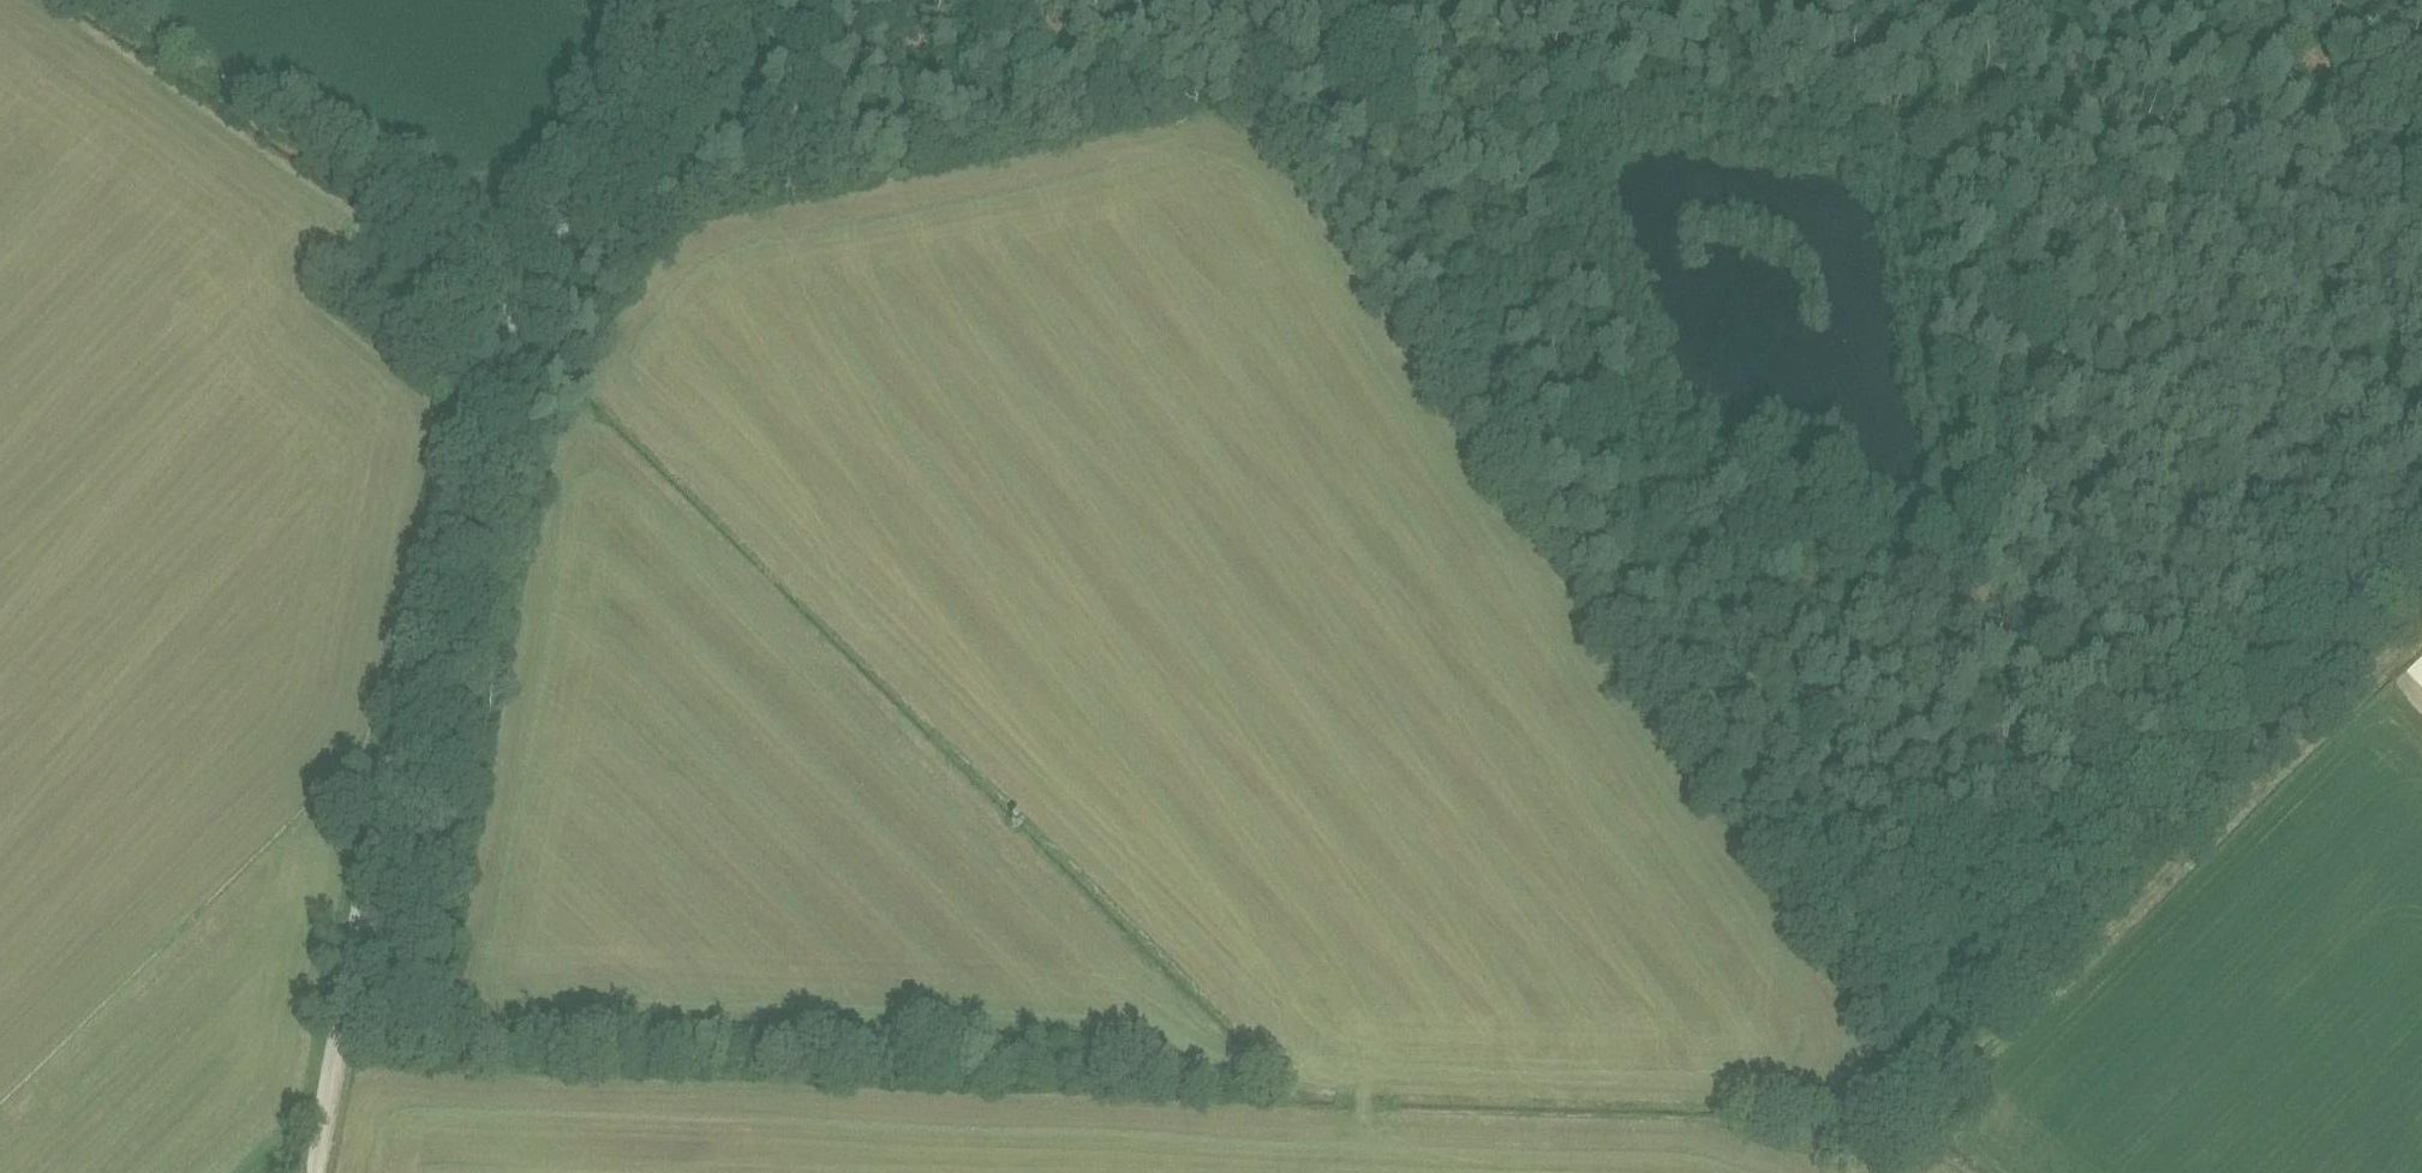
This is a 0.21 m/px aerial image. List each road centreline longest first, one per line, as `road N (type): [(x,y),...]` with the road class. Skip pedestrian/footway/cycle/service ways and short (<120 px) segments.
road 1 (track): [(318,1172),(461,422),(488,367),(731,0)]

